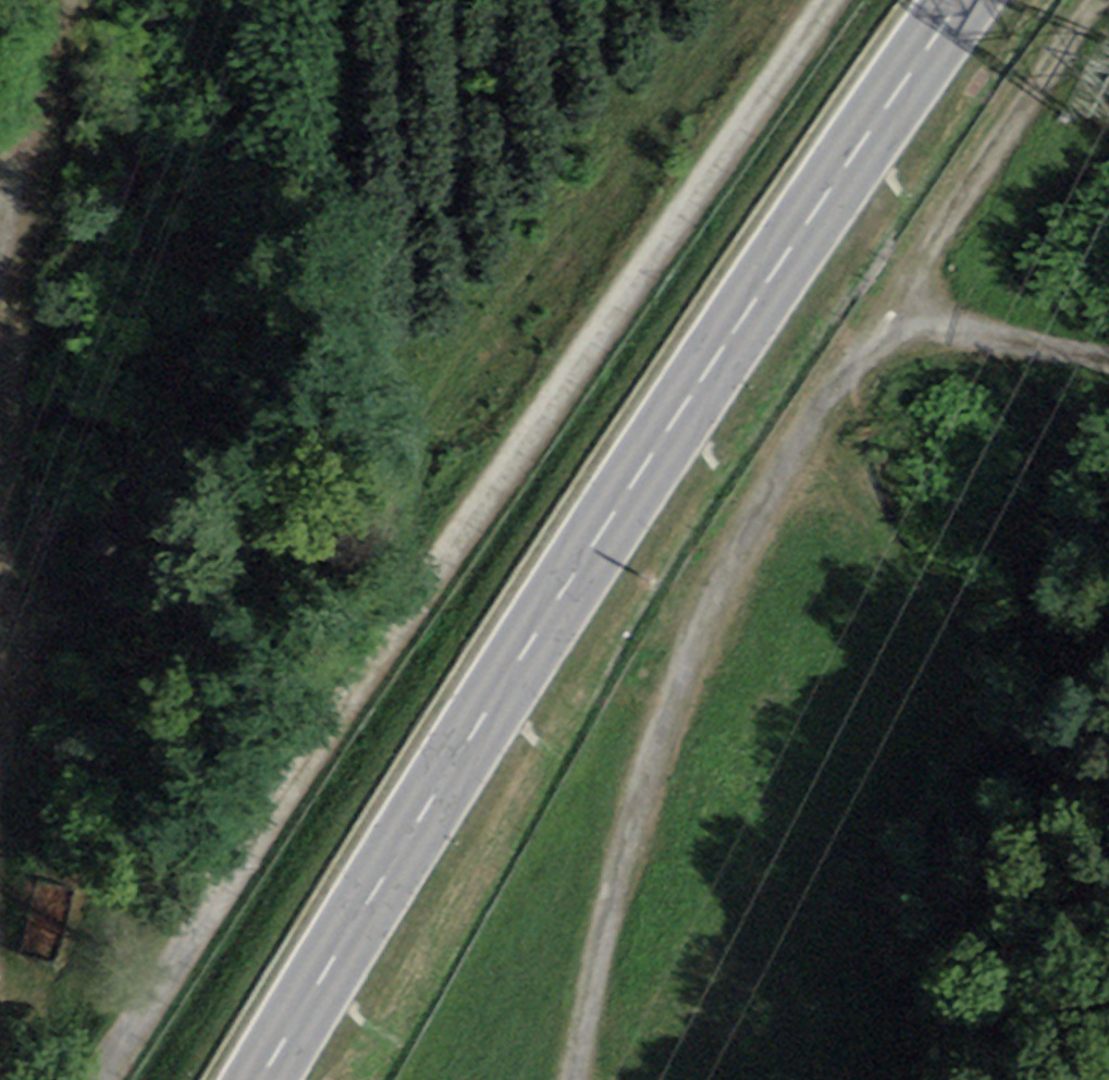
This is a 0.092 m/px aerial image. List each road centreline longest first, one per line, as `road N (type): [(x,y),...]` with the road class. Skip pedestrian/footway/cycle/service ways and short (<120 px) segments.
road 1 (track): [(108,1079),(394,629),(845,0)]
road 2 (secondary): [(966,0),(456,758),(264,1079)]
road 3 (track): [(1089,0),(909,245),(755,521)]
road 4 (track): [(755,521),(677,676),(627,833),(572,1079)]
road 5 (track): [(755,521),(1108,695)]
road 6 (track): [(0,300),(13,91),(42,0)]

